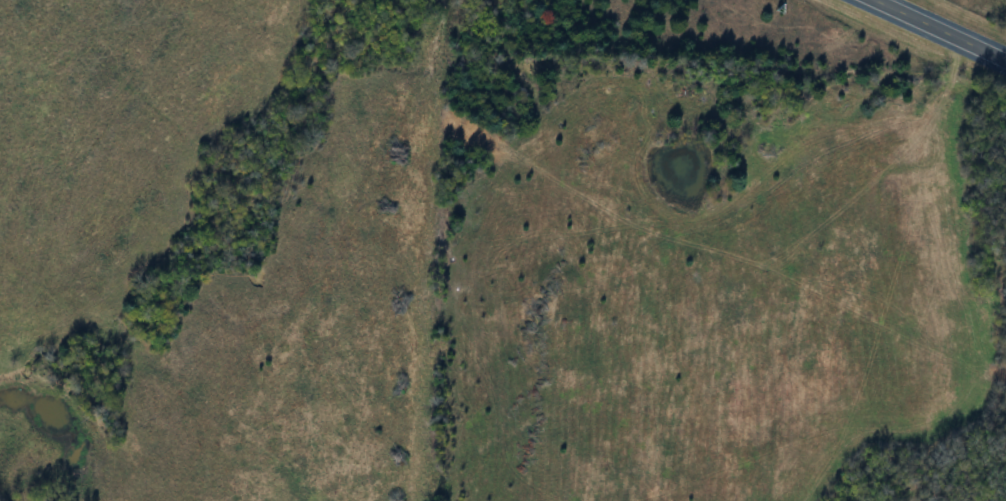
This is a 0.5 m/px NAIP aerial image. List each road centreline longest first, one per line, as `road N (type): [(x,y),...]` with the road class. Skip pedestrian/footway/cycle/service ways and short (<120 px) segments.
road 1 (primary): [(1005,59),(876,0)]

